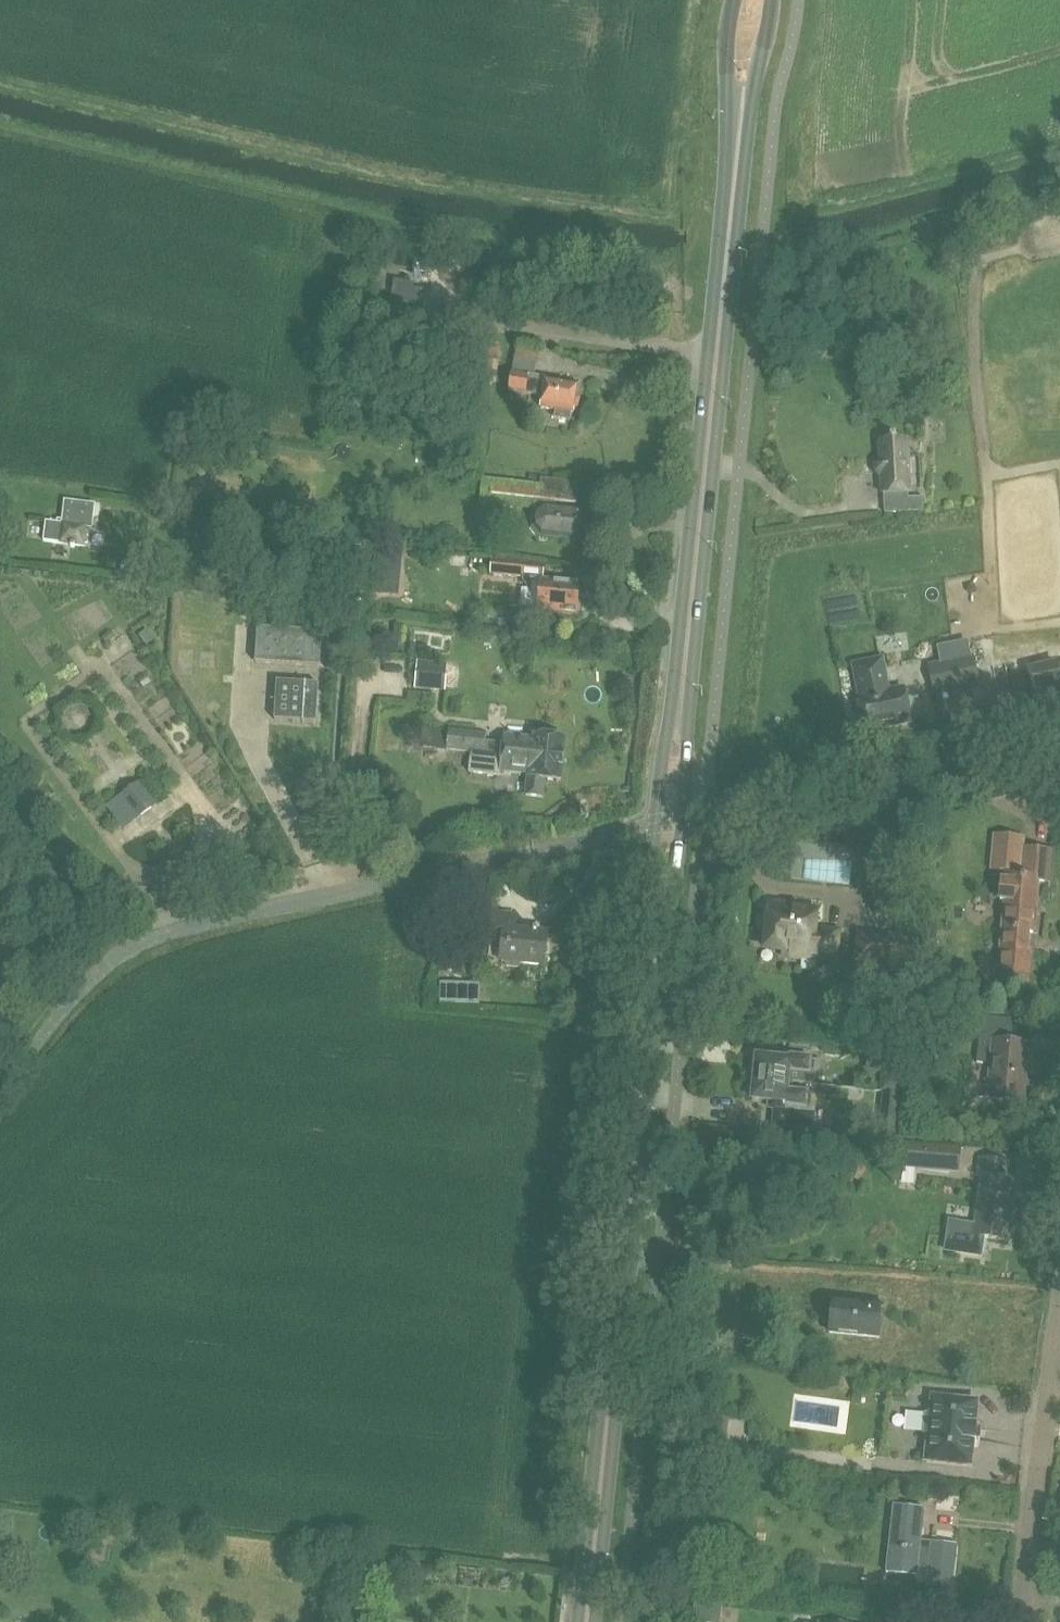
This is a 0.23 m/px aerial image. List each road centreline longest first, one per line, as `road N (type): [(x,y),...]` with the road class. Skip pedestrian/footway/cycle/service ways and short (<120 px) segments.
road 1 (primary): [(668,824),(753,0)]
road 2 (primary): [(583,1621),(668,824)]
road 3 (residential): [(0,1099),(74,999),(156,936),(668,824)]
road 4 (unclassified): [(668,824),(1059,736)]
road 5 (residential): [(1023,1621),(1059,1311)]

